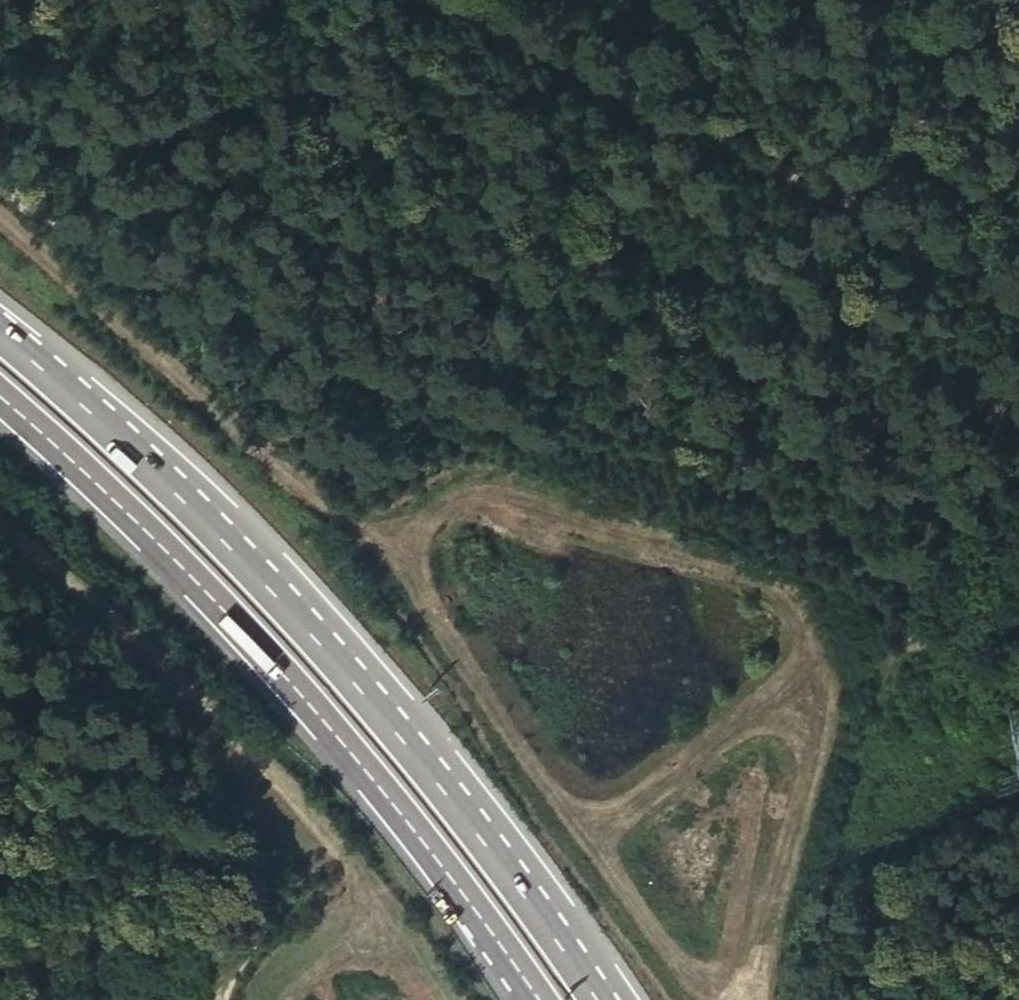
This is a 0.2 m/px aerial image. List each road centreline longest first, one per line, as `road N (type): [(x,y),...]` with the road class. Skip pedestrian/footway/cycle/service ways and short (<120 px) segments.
road 1 (track): [(754,999),(823,668),(780,578),(712,548),(477,493),(417,515),(399,573),(654,946)]
road 2 (track): [(939,637),(909,558),(862,511),(742,453),(491,403),(432,420),(56,234),(0,222)]
road 3 (trunk): [(605,999),(449,796),(255,568),(0,335)]
road 4 (trunk): [(0,400),(227,612),(407,826),(539,999)]
road 5 (track): [(420,0),(1018,292)]
road 6 (track): [(0,525),(229,732),(366,895),(348,956),(291,999)]
road 7 (track): [(399,573),(0,222)]
road 8 (track): [(823,668),(569,822)]
road 9 (track): [(1018,607),(890,655)]
road 10 (track): [(434,999),(366,895)]

